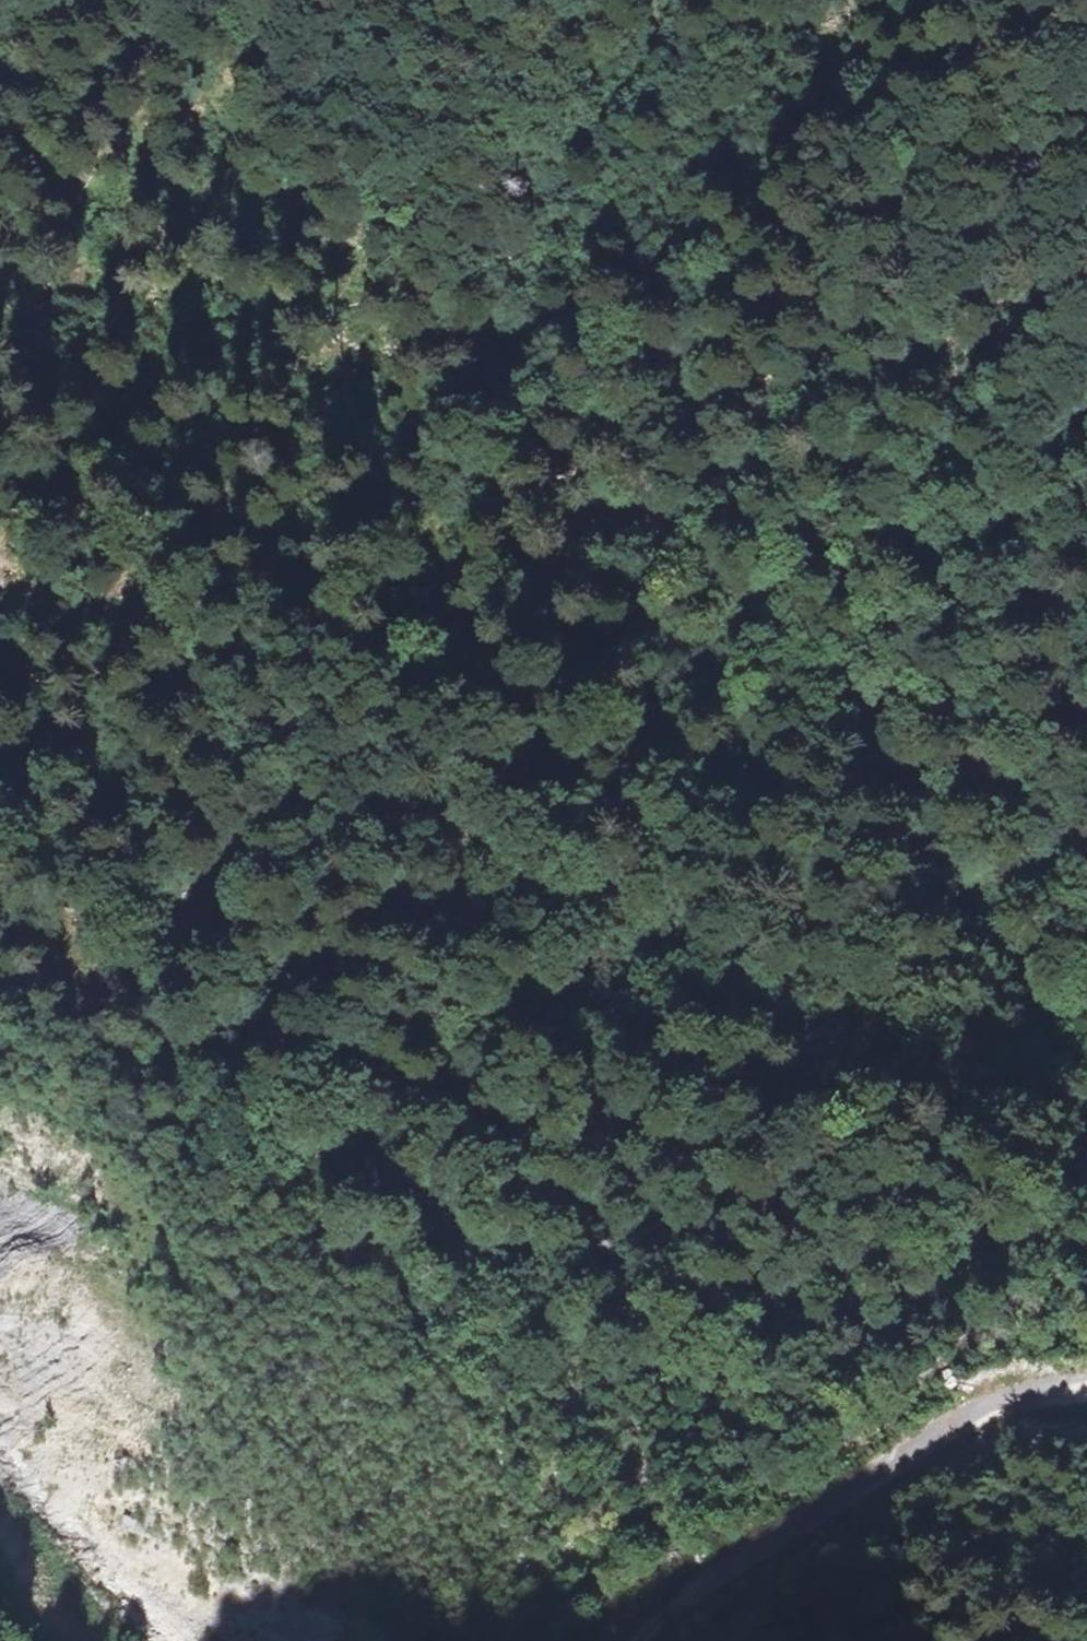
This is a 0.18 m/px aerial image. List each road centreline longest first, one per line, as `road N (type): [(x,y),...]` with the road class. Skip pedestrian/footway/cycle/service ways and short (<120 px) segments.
road 1 (unclassified): [(1086,1384),(1050,1386),(964,1412),(744,1558)]
road 2 (track): [(652,1640),(744,1558)]

